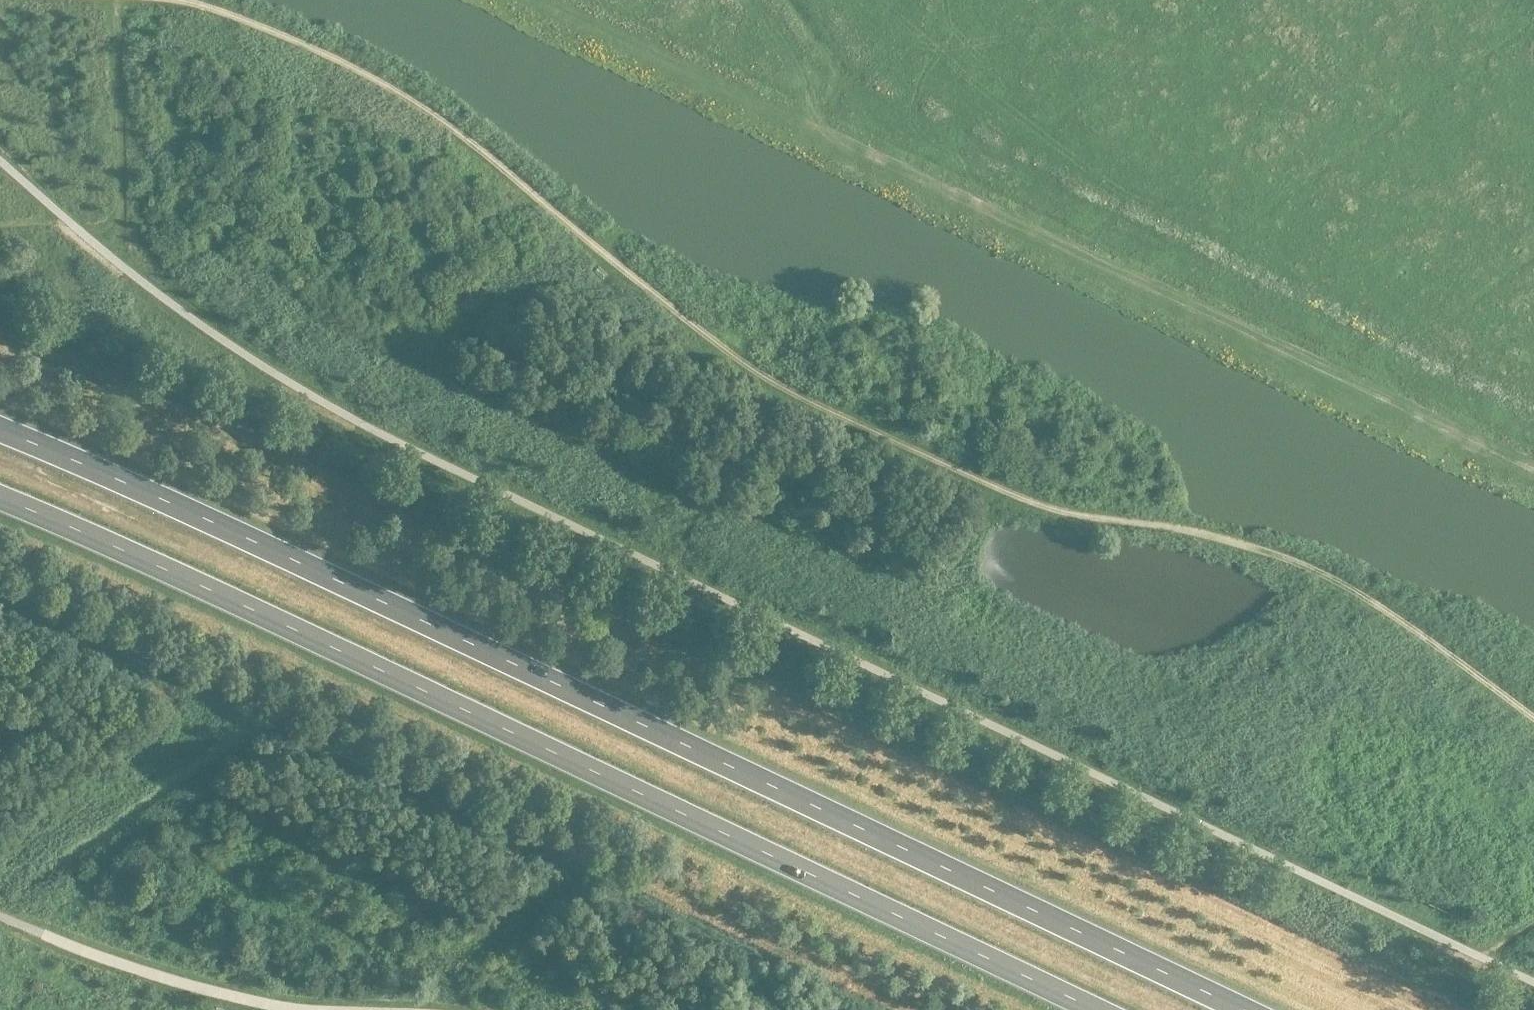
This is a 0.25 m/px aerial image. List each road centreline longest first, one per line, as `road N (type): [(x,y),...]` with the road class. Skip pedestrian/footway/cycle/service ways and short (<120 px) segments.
road 1 (trunk): [(1241,1009),(0,425)]
road 2 (trunk): [(0,499),(170,571),(1090,1009)]
road 3 (track): [(1533,478),(533,0)]

